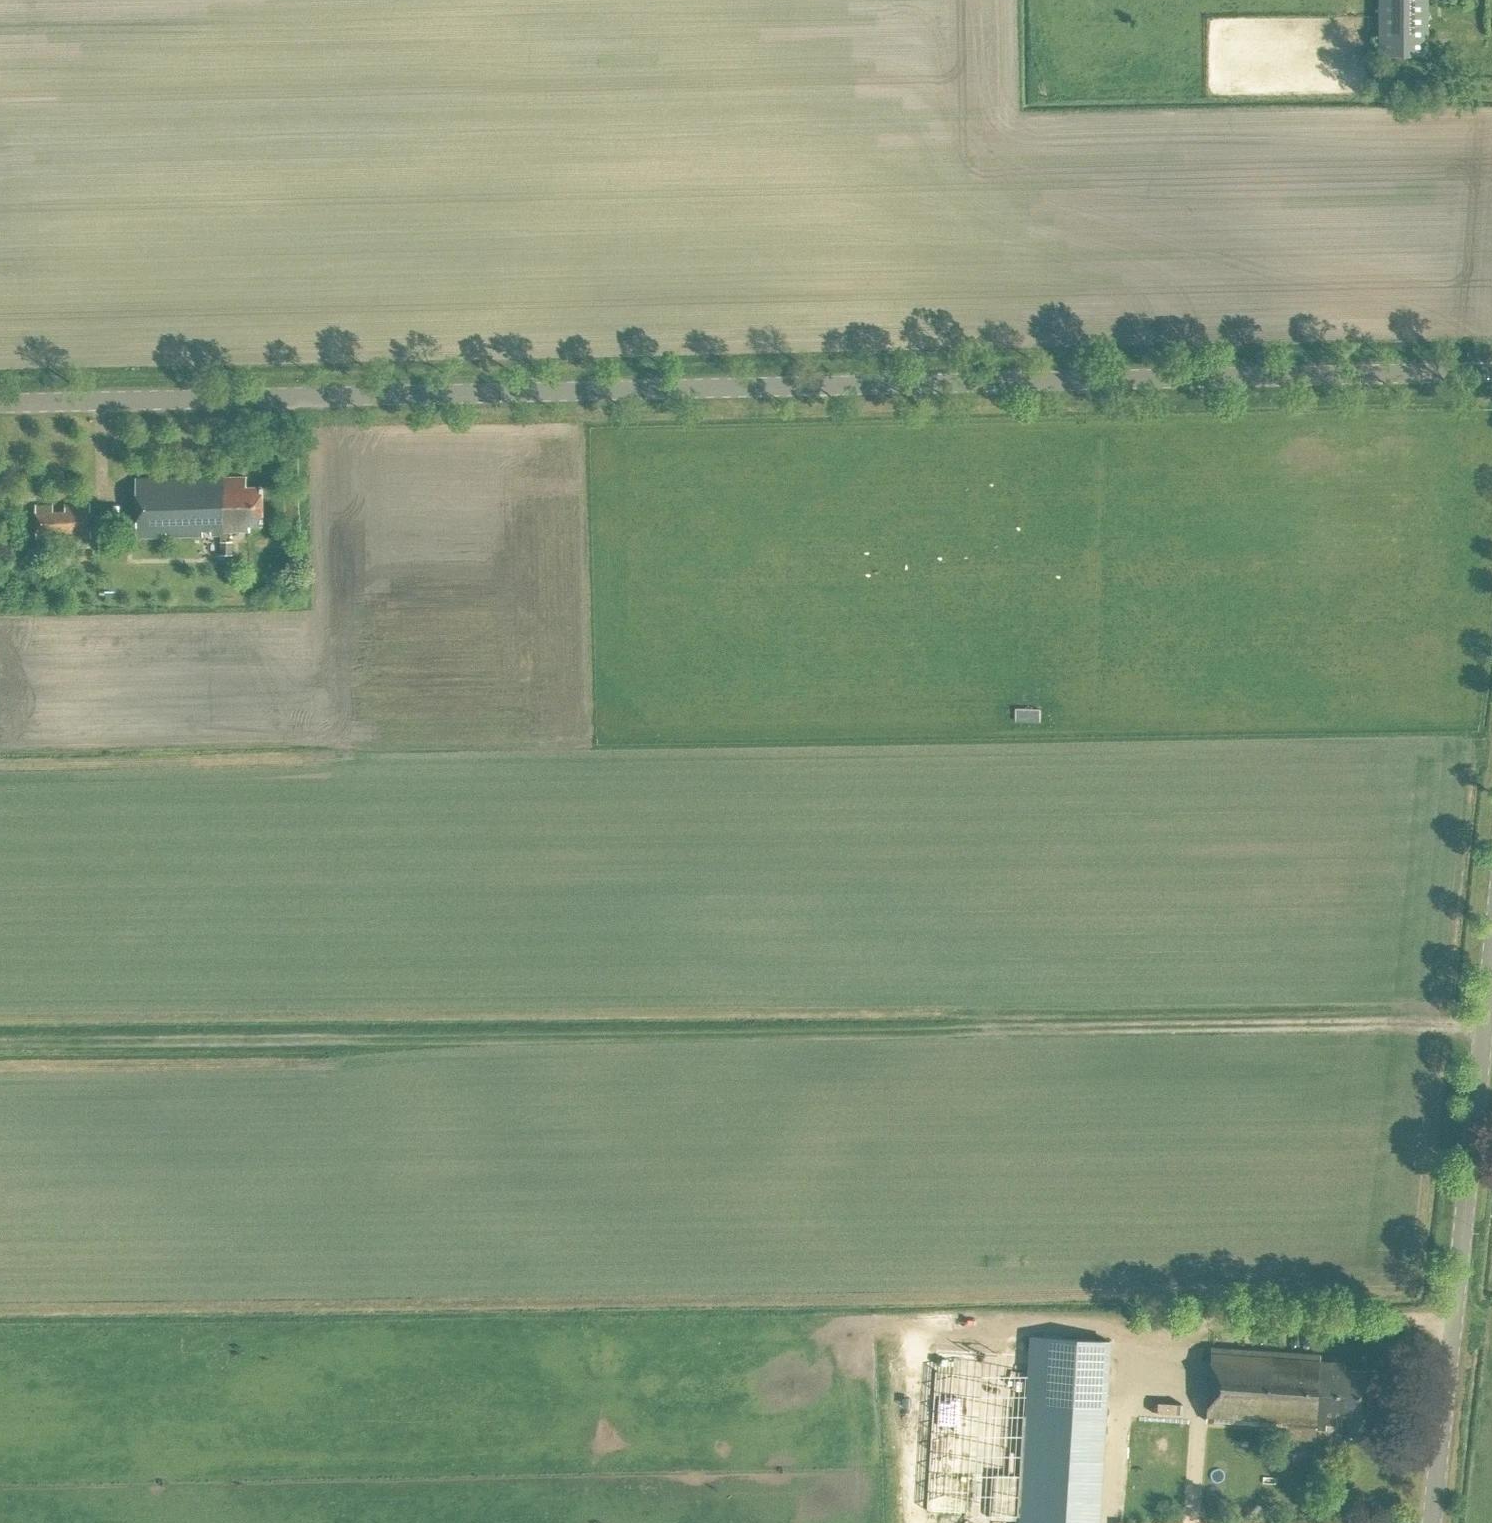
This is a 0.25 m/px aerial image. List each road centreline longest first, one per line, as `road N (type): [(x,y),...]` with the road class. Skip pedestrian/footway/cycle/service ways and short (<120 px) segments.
road 1 (tertiary): [(0,405),(1491,373)]
road 2 (tertiary): [(1431,1522),(1491,949)]

